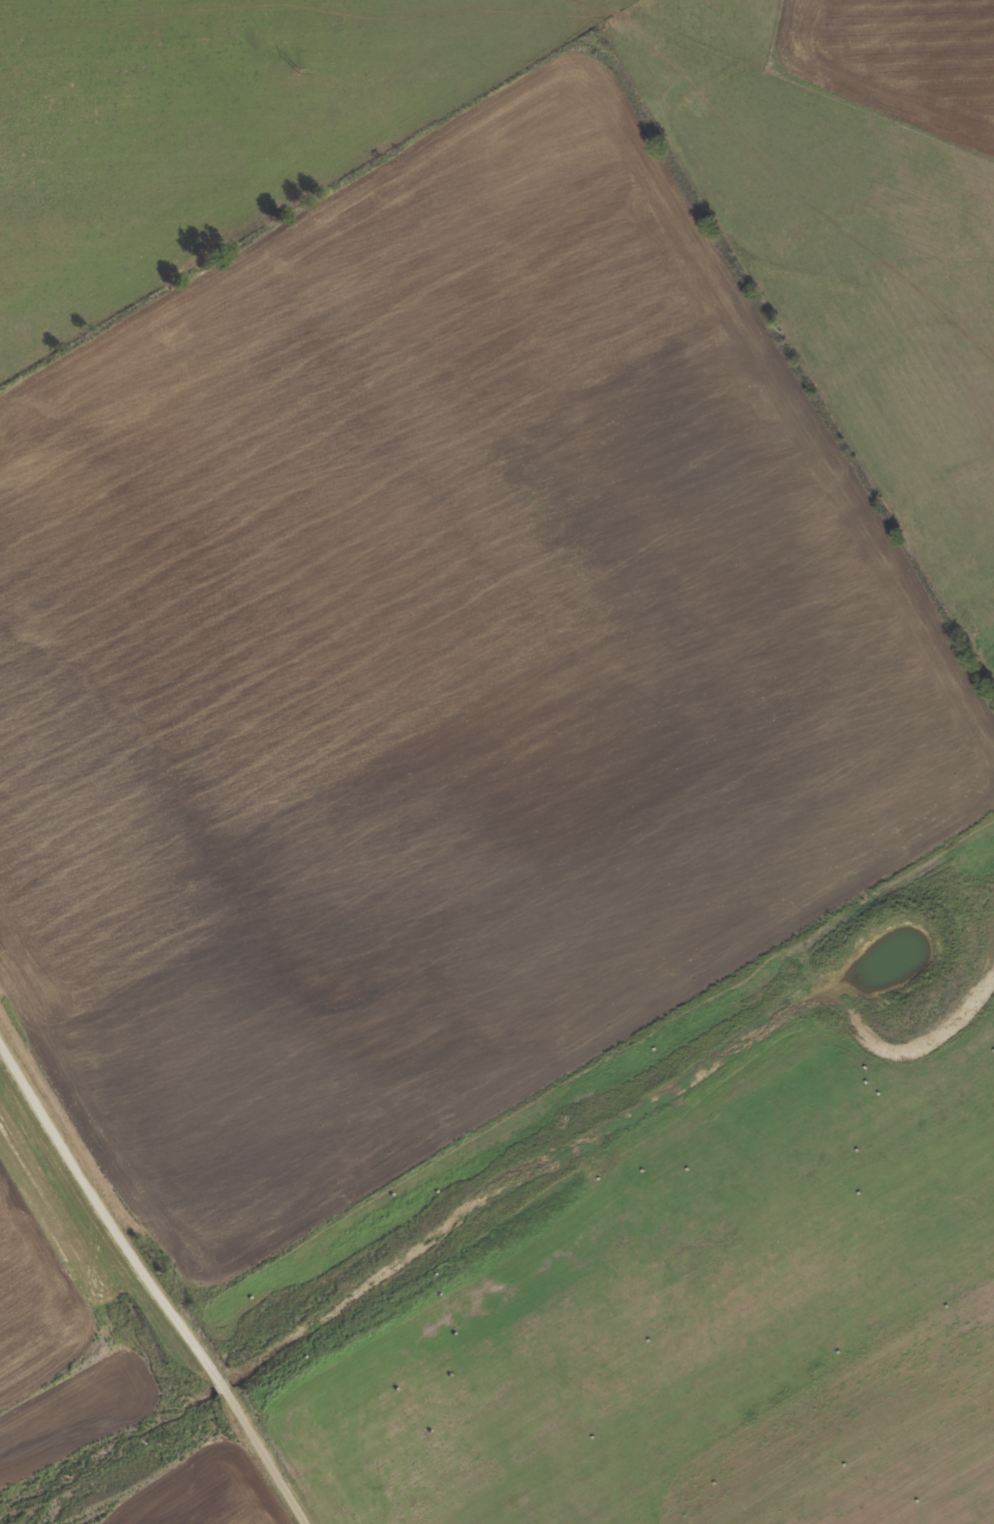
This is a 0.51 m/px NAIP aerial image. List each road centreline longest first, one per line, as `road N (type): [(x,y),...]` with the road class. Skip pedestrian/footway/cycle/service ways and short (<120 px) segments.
road 1 (residential): [(307,1523),(0,1033)]

